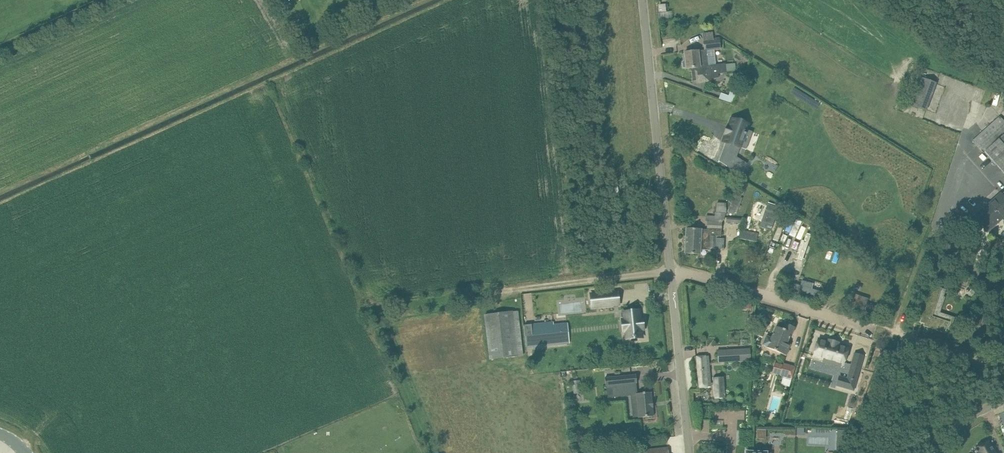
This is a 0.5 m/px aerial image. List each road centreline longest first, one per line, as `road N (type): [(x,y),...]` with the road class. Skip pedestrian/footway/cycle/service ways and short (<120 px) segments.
road 1 (unclassified): [(670,270),(1003,364)]
road 2 (unclassified): [(671,274),(371,311)]
road 3 (unclassified): [(670,270),(643,0)]
road 4 (unclassified): [(689,452),(671,274)]

